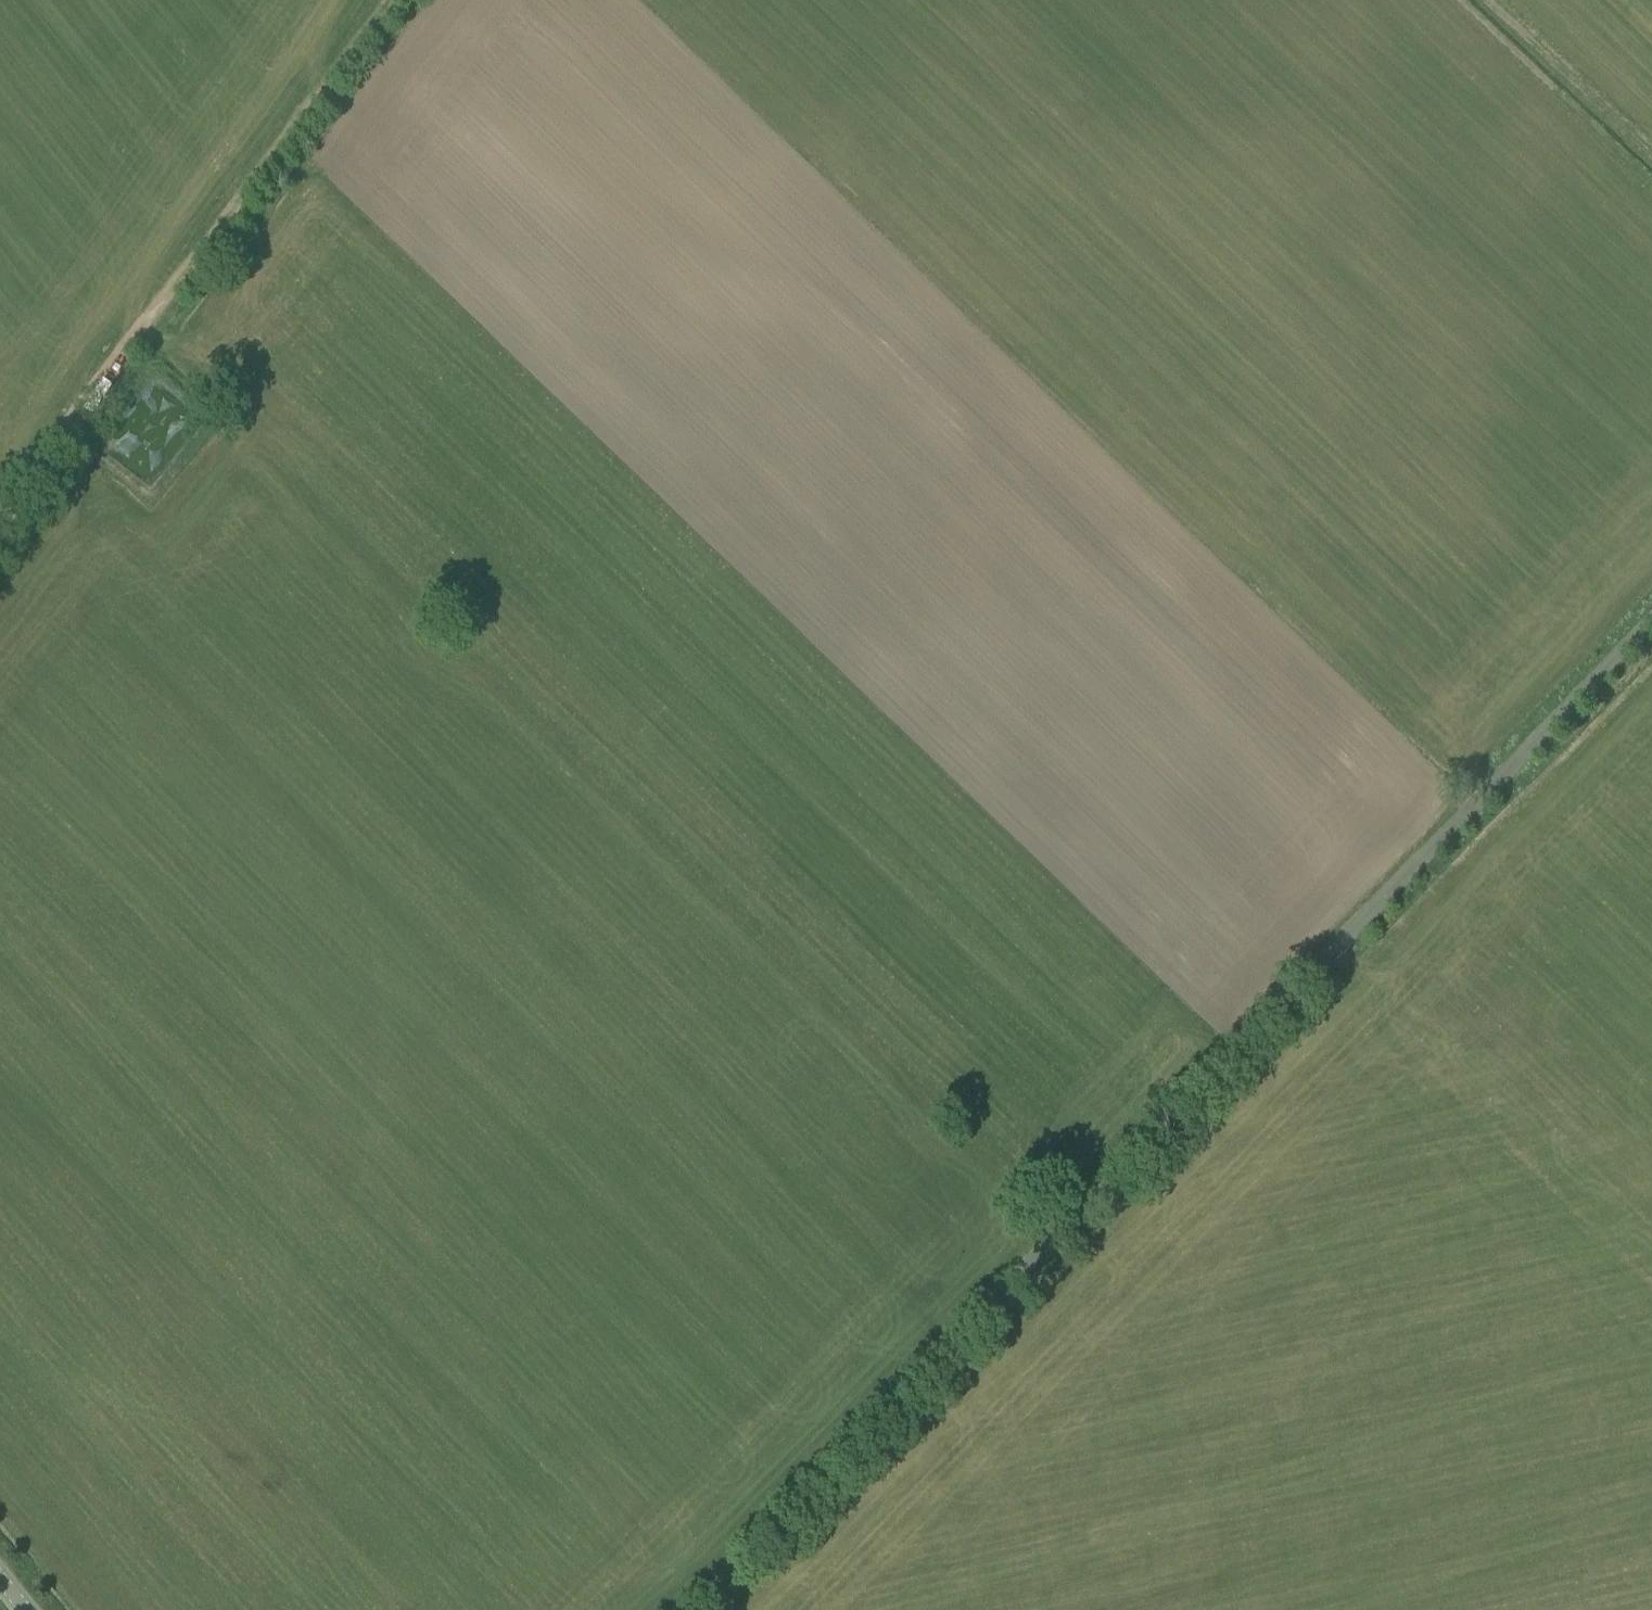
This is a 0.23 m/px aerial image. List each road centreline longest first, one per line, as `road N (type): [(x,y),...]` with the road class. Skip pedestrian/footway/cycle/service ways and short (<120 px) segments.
road 1 (unclassified): [(690,1609),(1651,616)]
road 2 (track): [(382,0),(0,522)]

